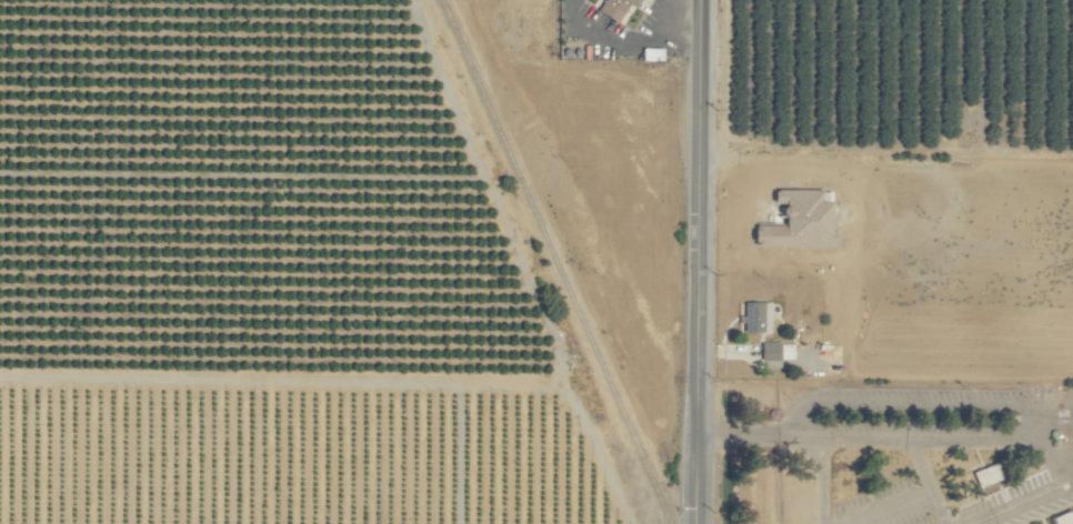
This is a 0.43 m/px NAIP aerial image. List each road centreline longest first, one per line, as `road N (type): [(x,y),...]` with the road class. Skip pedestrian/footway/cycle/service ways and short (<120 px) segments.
road 1 (secondary): [(699,523),(706,0)]

